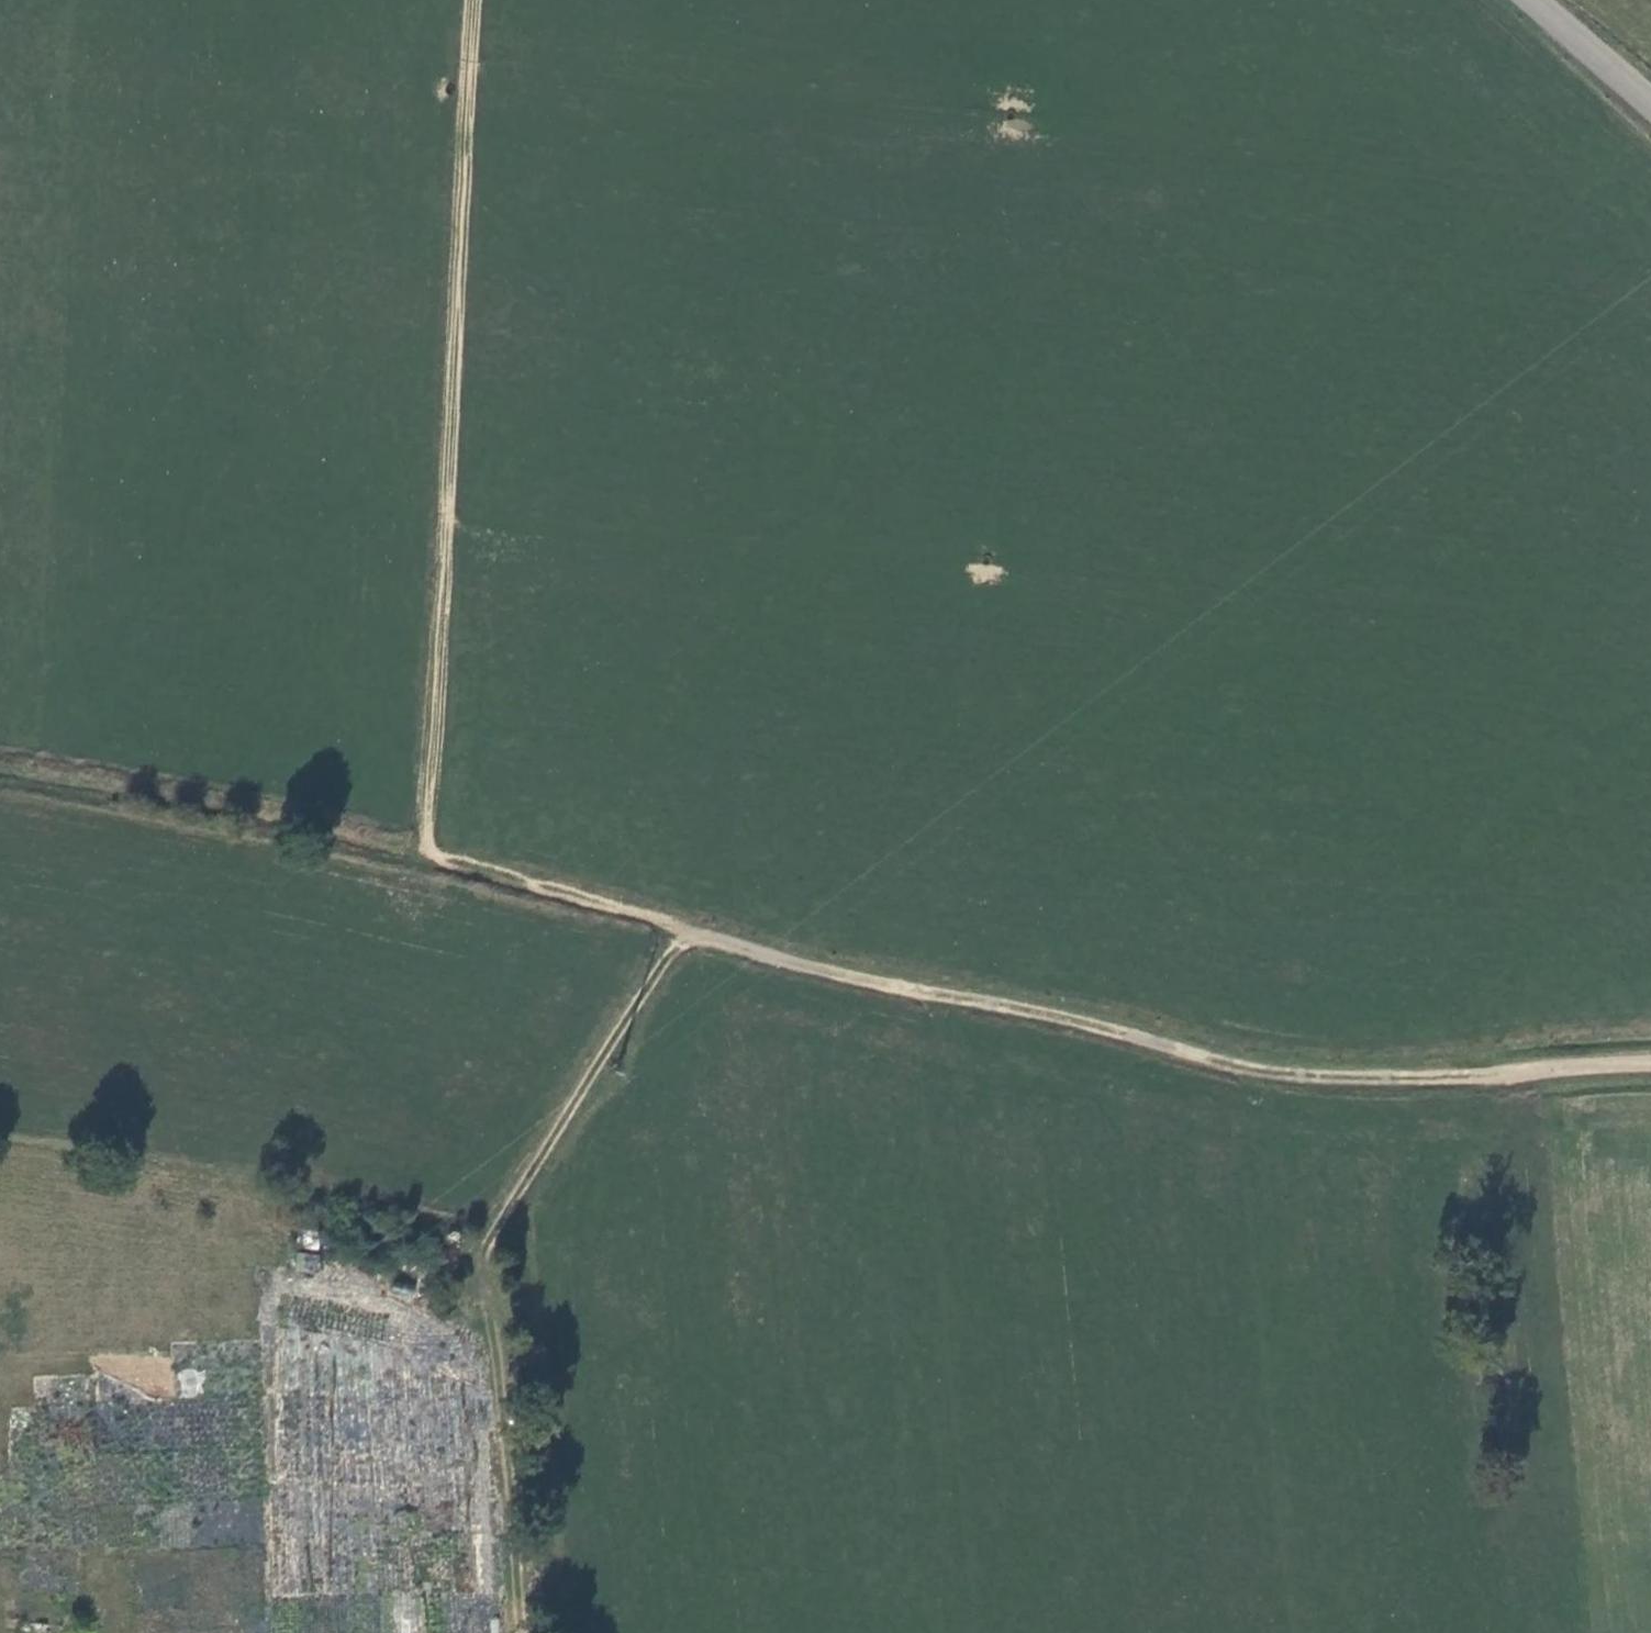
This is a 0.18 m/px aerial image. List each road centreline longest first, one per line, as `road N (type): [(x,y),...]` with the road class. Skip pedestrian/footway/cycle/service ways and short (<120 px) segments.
road 1 (track): [(1650,1064),(1313,1078),(812,969),(686,933)]
road 2 (unclassified): [(1528,0),(1650,107)]

